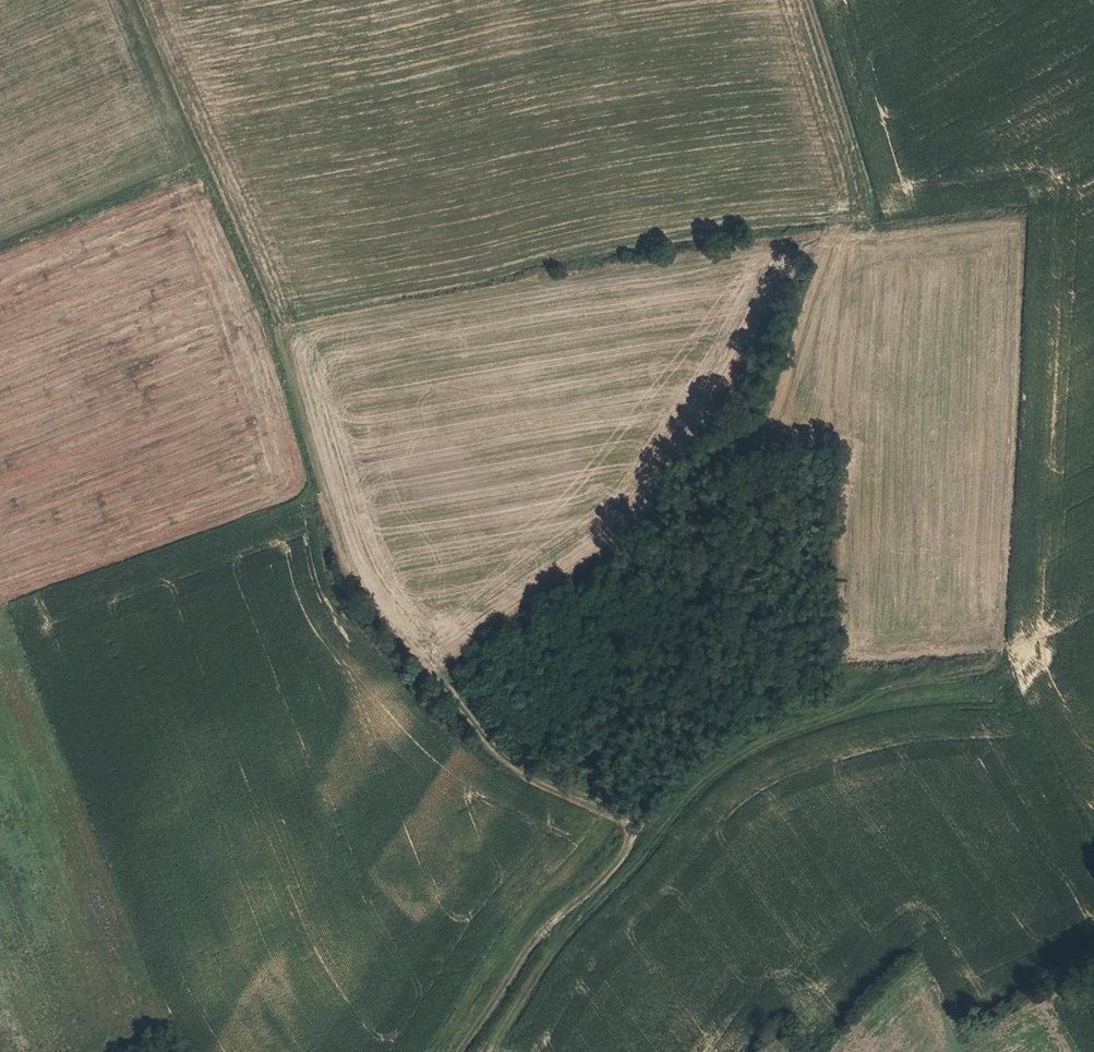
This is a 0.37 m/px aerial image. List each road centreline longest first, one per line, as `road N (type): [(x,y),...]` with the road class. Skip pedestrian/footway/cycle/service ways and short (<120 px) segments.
road 1 (track): [(460,1051),(560,910),(611,872),(636,813)]
road 2 (track): [(874,222),(864,169),(808,0)]

